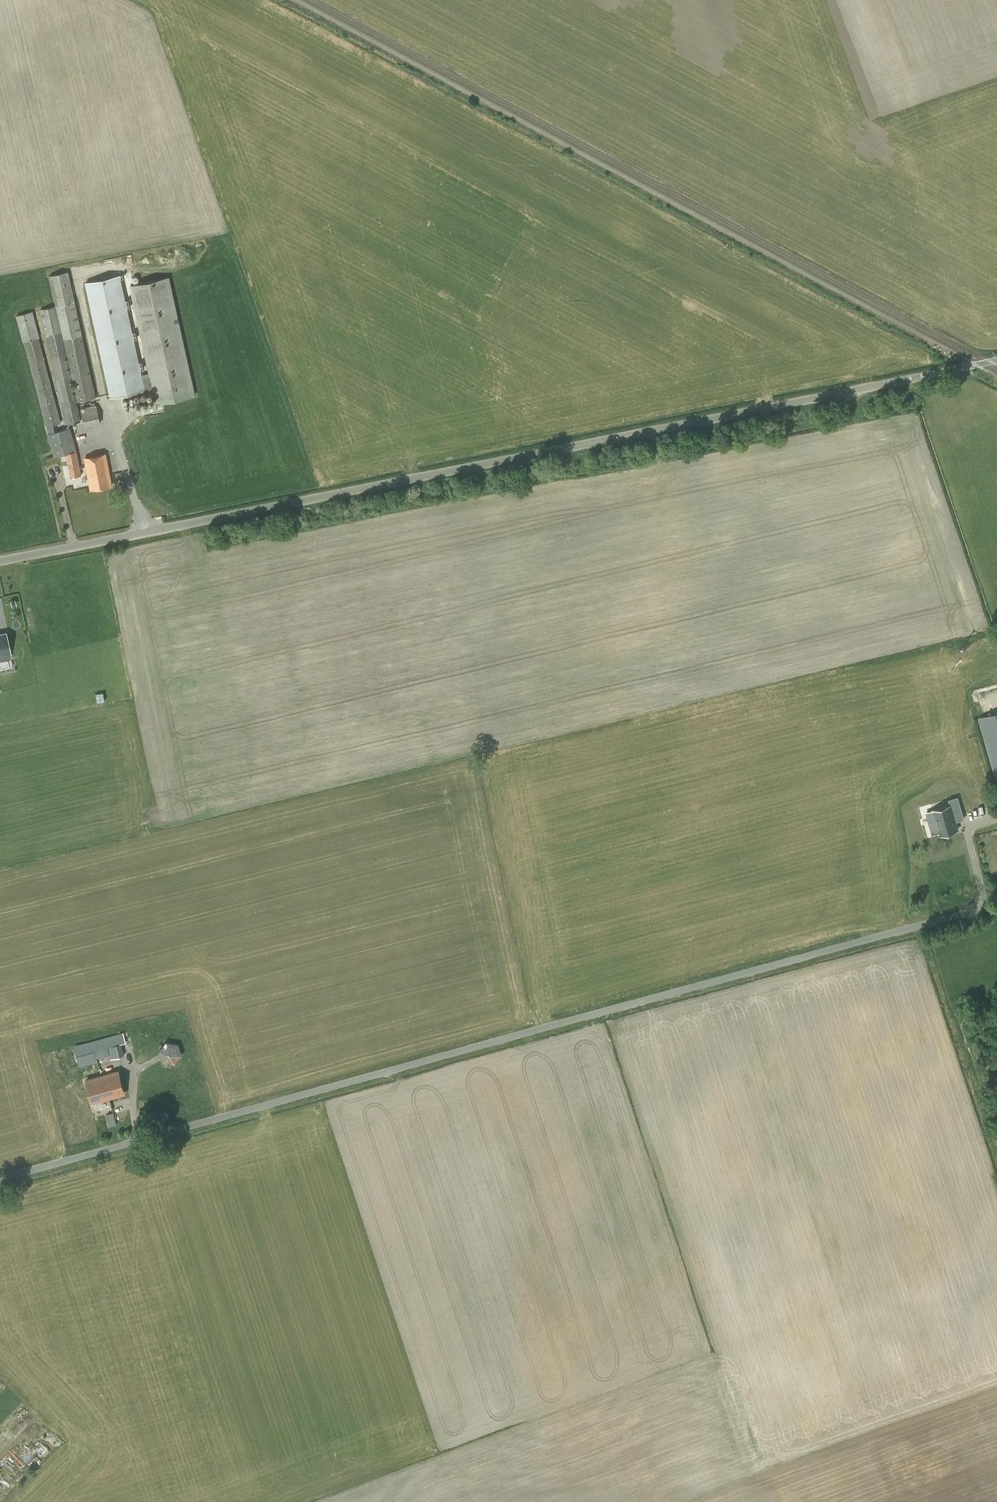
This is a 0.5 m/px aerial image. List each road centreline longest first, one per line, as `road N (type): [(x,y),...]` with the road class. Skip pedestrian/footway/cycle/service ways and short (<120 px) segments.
road 1 (unclassified): [(0,1178),(996,902)]
road 2 (unclassified): [(0,560),(996,359)]

